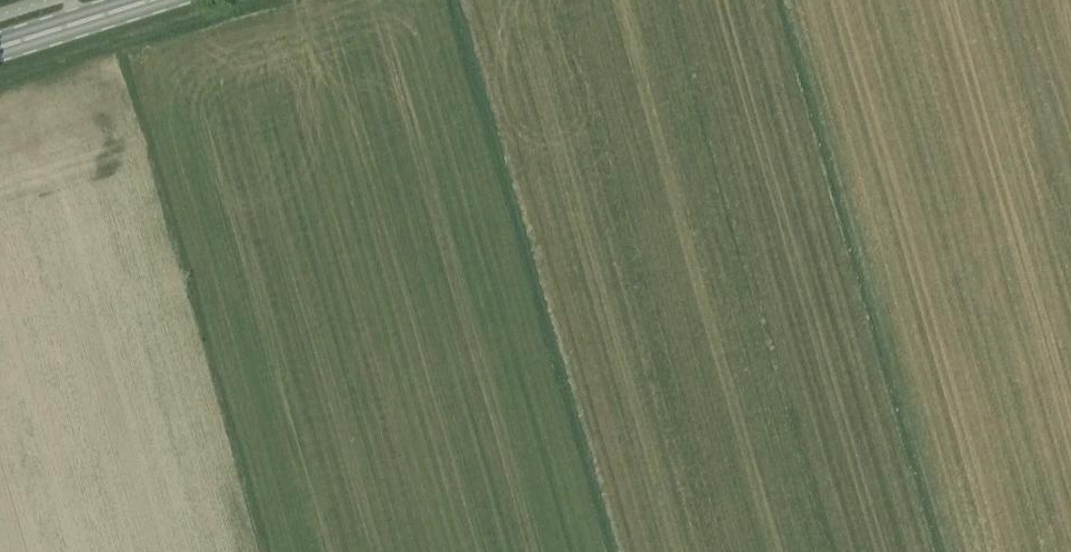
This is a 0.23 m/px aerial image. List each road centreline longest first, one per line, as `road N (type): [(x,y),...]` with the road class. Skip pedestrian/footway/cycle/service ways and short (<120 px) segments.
road 1 (primary): [(0,50),(160,0)]

